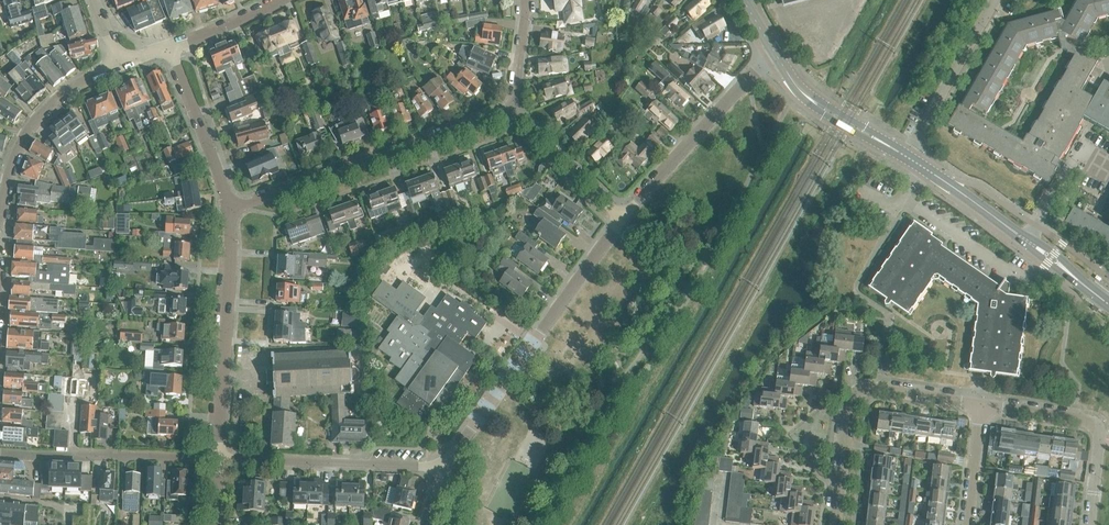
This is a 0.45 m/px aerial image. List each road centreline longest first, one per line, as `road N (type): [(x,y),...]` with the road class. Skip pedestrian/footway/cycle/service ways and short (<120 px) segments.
road 1 (residential): [(444,470),(620,218)]
road 2 (residential): [(232,207),(513,110)]
road 3 (residential): [(218,459),(232,207)]
road 4 (tertiary): [(1108,305),(906,155)]
road 5 (residential): [(218,459),(444,470)]
road 6 (residential): [(620,218),(774,54)]
road 7 (residential): [(0,452),(218,459)]
road 8 (residential): [(0,223),(9,167),(32,121),(82,78),(119,60)]
road 9 (residential): [(995,0),(906,155)]
road 10 (residential): [(232,207),(170,46)]
road 11 (tertiary): [(906,155),(816,103),(774,54)]
road 12 (residential): [(620,218),(513,110)]
road 13 (residential): [(839,524),(864,387)]
road 14 (residential): [(170,46),(291,0)]
road 15 (residential): [(966,524),(982,404)]

